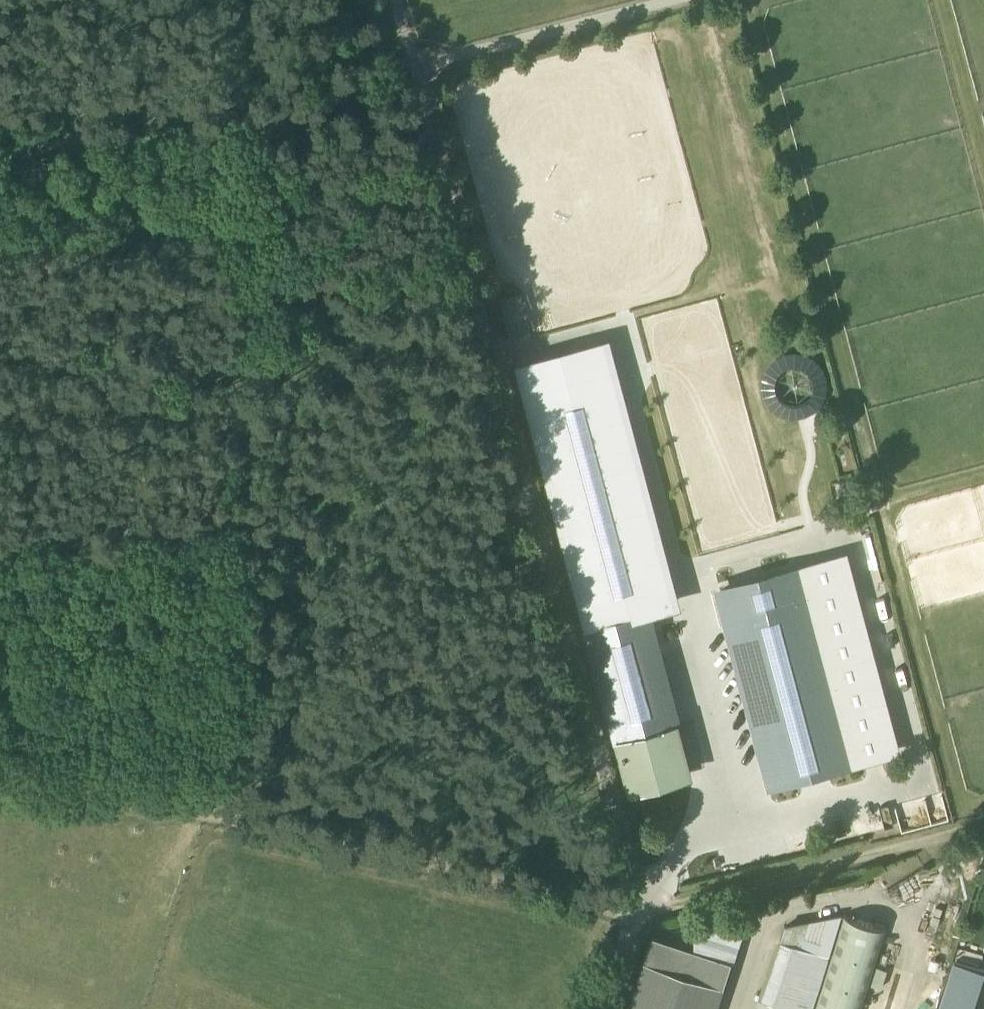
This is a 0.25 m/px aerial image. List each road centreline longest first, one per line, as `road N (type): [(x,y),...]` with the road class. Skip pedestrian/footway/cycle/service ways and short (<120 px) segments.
road 1 (unclassified): [(606,1008),(636,915),(633,887),(490,349)]
road 2 (track): [(171,807),(636,915)]
road 3 (track): [(465,253),(361,279),(331,274),(221,216),(187,212),(121,228),(49,276)]
road 4 (track): [(944,834),(636,915)]
road 5 (track): [(415,65),(490,349)]
road 6 (track): [(415,65),(669,0)]
road 7 (track): [(0,767),(171,807)]

